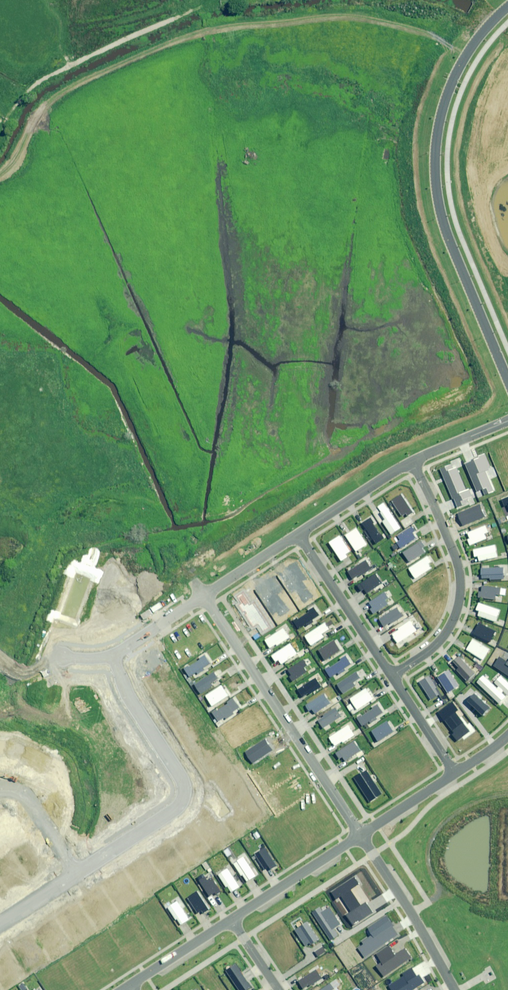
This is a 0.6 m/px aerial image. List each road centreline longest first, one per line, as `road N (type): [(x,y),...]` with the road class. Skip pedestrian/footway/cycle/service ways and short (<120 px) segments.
road 1 (residential): [(507,383),(447,232),(435,147),(462,59),(507,5)]
road 2 (unknown): [(0,372),(37,387),(105,436),(192,580)]
road 3 (residential): [(202,594),(362,834)]
road 4 (residential): [(118,655),(127,690),(177,769),(180,799),(79,872)]
road 5 (residential): [(411,461),(456,560),(460,596),(444,636),(391,675)]
road 6 (residential): [(362,834),(454,989)]
road 7 (residential): [(298,534),(391,675)]
road 8 (residential): [(231,920),(362,834)]
road 9 (residential): [(411,461),(298,534)]
road 10 (residential): [(0,786),(27,794),(79,872)]
road 11 (residential): [(130,985),(231,920)]

